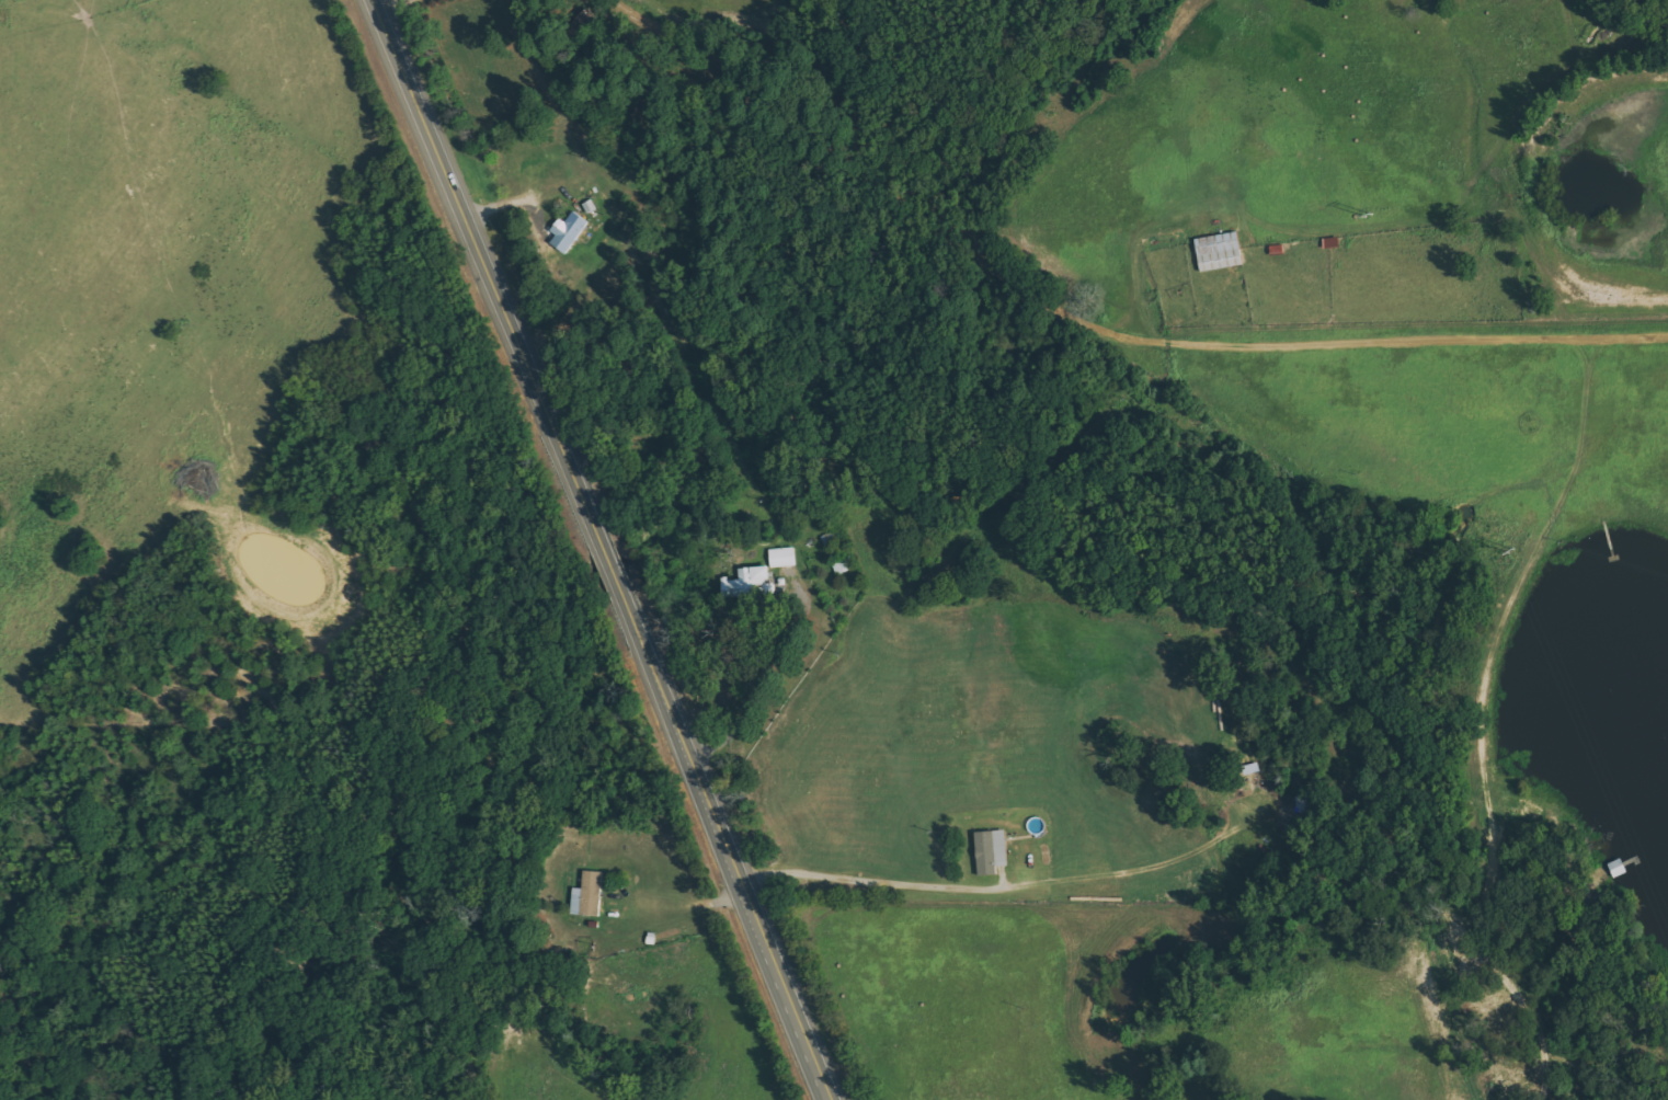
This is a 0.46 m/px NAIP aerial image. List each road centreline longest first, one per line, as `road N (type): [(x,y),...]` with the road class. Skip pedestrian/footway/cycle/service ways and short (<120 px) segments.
road 1 (primary): [(840,1099),(382,0)]
road 2 (residential): [(1667,328),(1298,354),(1128,348),(916,236),(590,0)]

